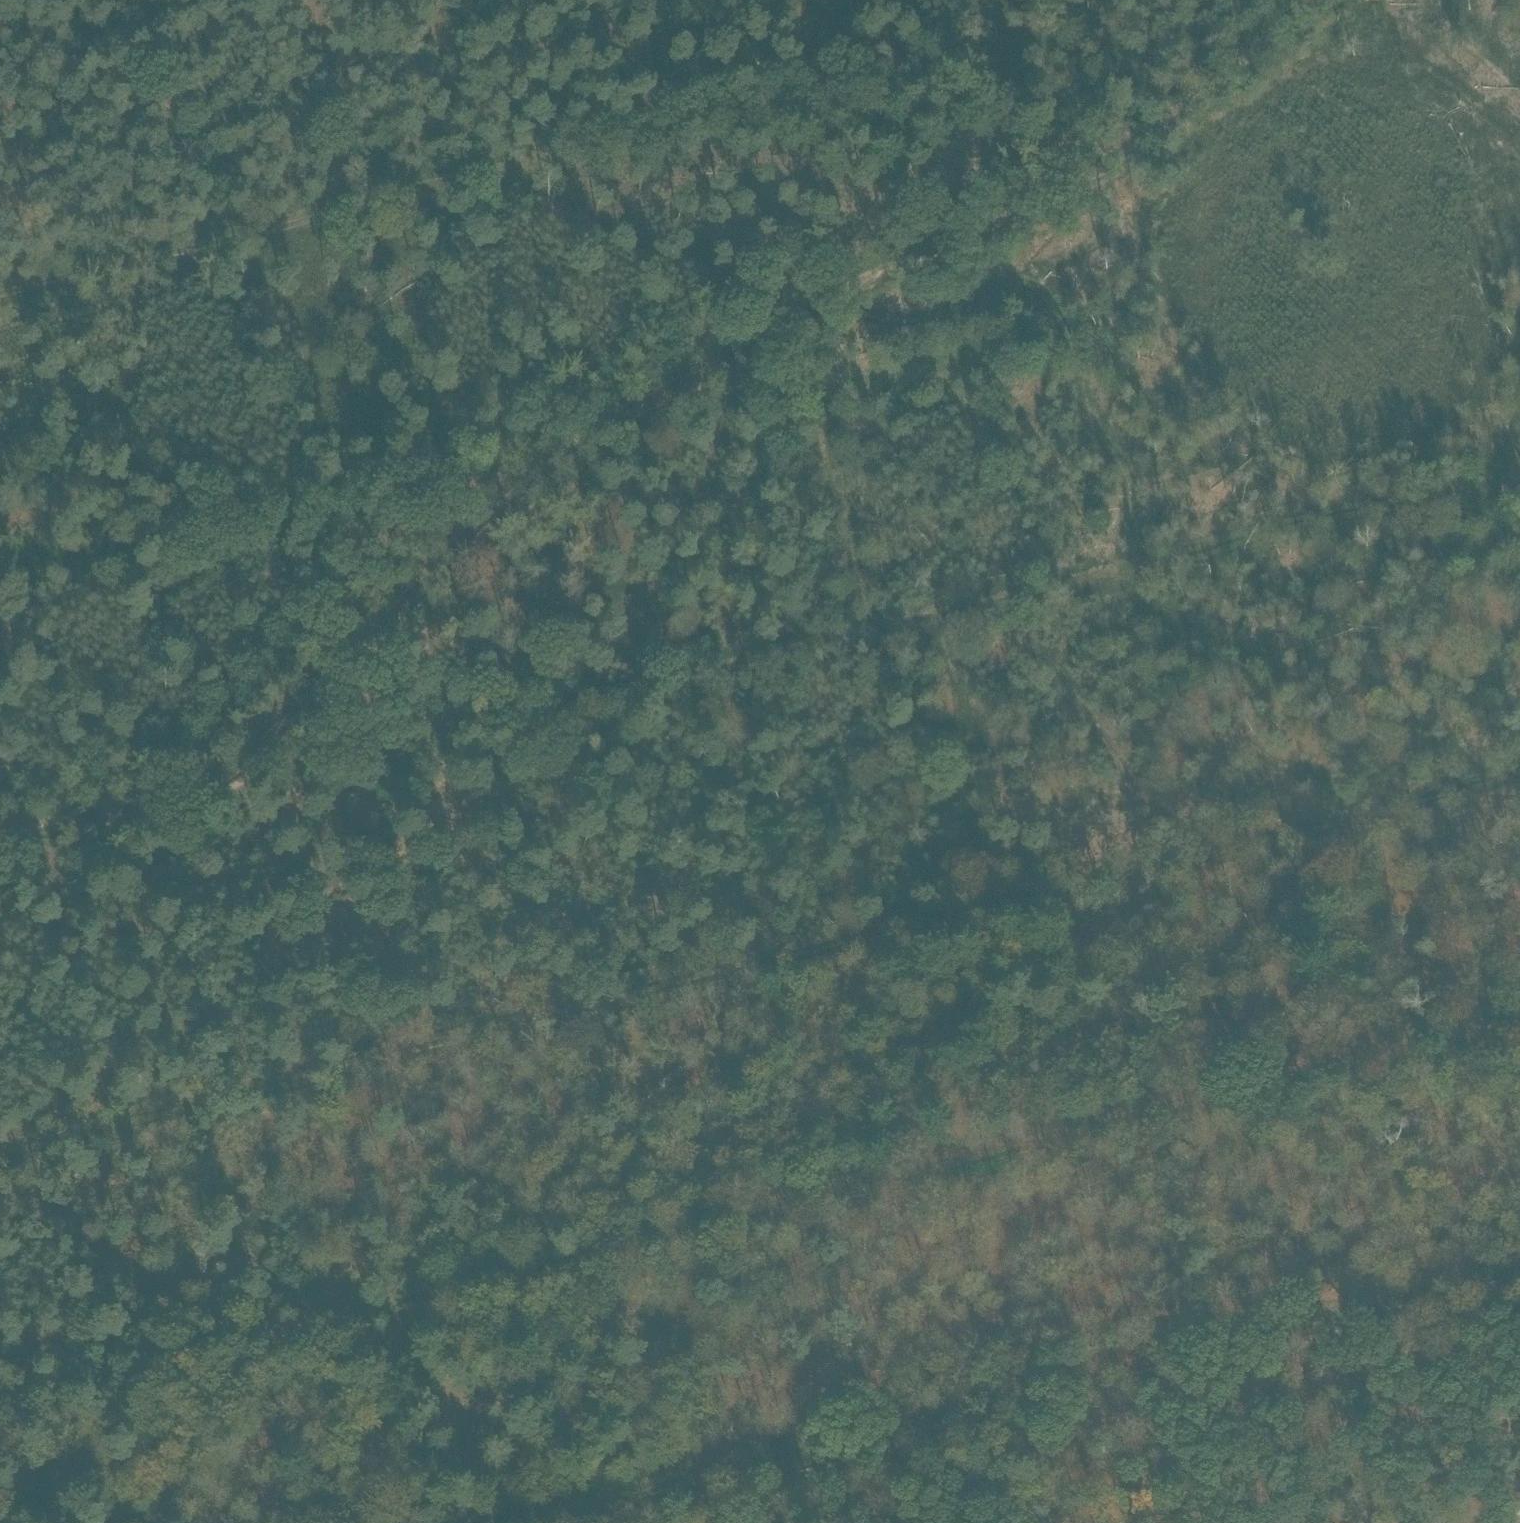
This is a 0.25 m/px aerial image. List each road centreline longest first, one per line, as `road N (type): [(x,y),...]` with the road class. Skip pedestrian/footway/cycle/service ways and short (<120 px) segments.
road 1 (track): [(0,834),(238,784),(558,453),(741,349),(1062,186),(1310,0)]
road 2 (track): [(238,784),(1437,501)]
road 3 (track): [(558,453),(263,507)]

